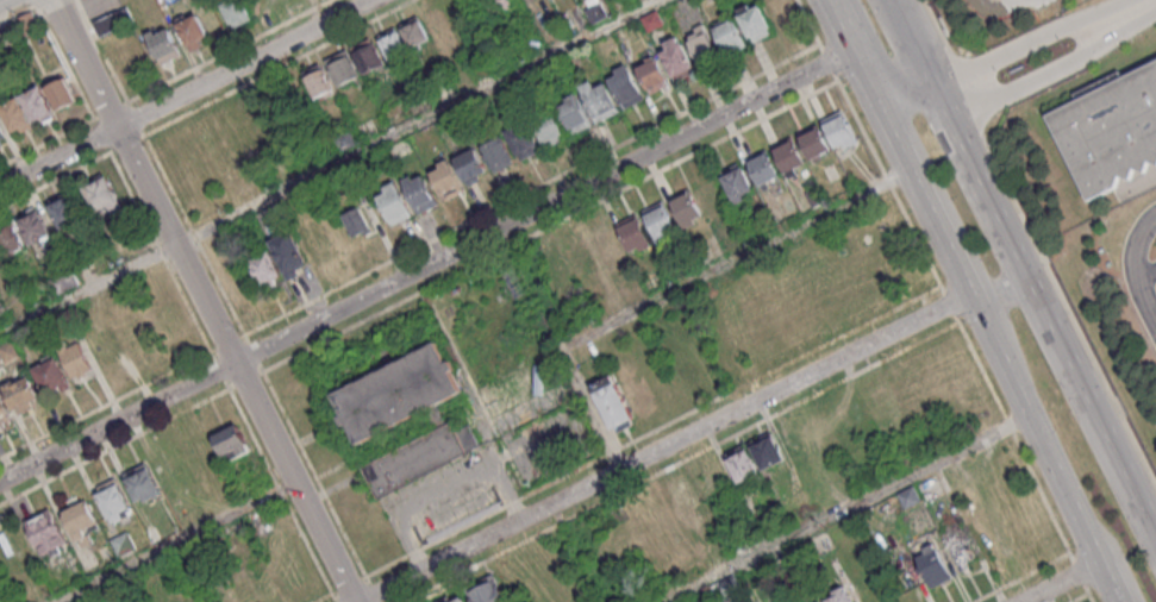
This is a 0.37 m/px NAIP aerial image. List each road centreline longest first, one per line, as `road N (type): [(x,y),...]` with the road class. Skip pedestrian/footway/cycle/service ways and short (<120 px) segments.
road 1 (residential): [(0,482),(855,43)]
road 2 (residential): [(357,601),(970,293)]
road 3 (residential): [(357,601),(58,0)]
road 4 (tertiary): [(855,43),(1121,601)]
road 5 (tertiary): [(1155,543),(910,37)]
road 6 (residential): [(0,189),(373,0)]
road 7 (residential): [(962,82),(1000,88),(1079,56),(1133,12)]
road 8 (residential): [(1133,12),(1064,20),(988,55),(962,82)]

